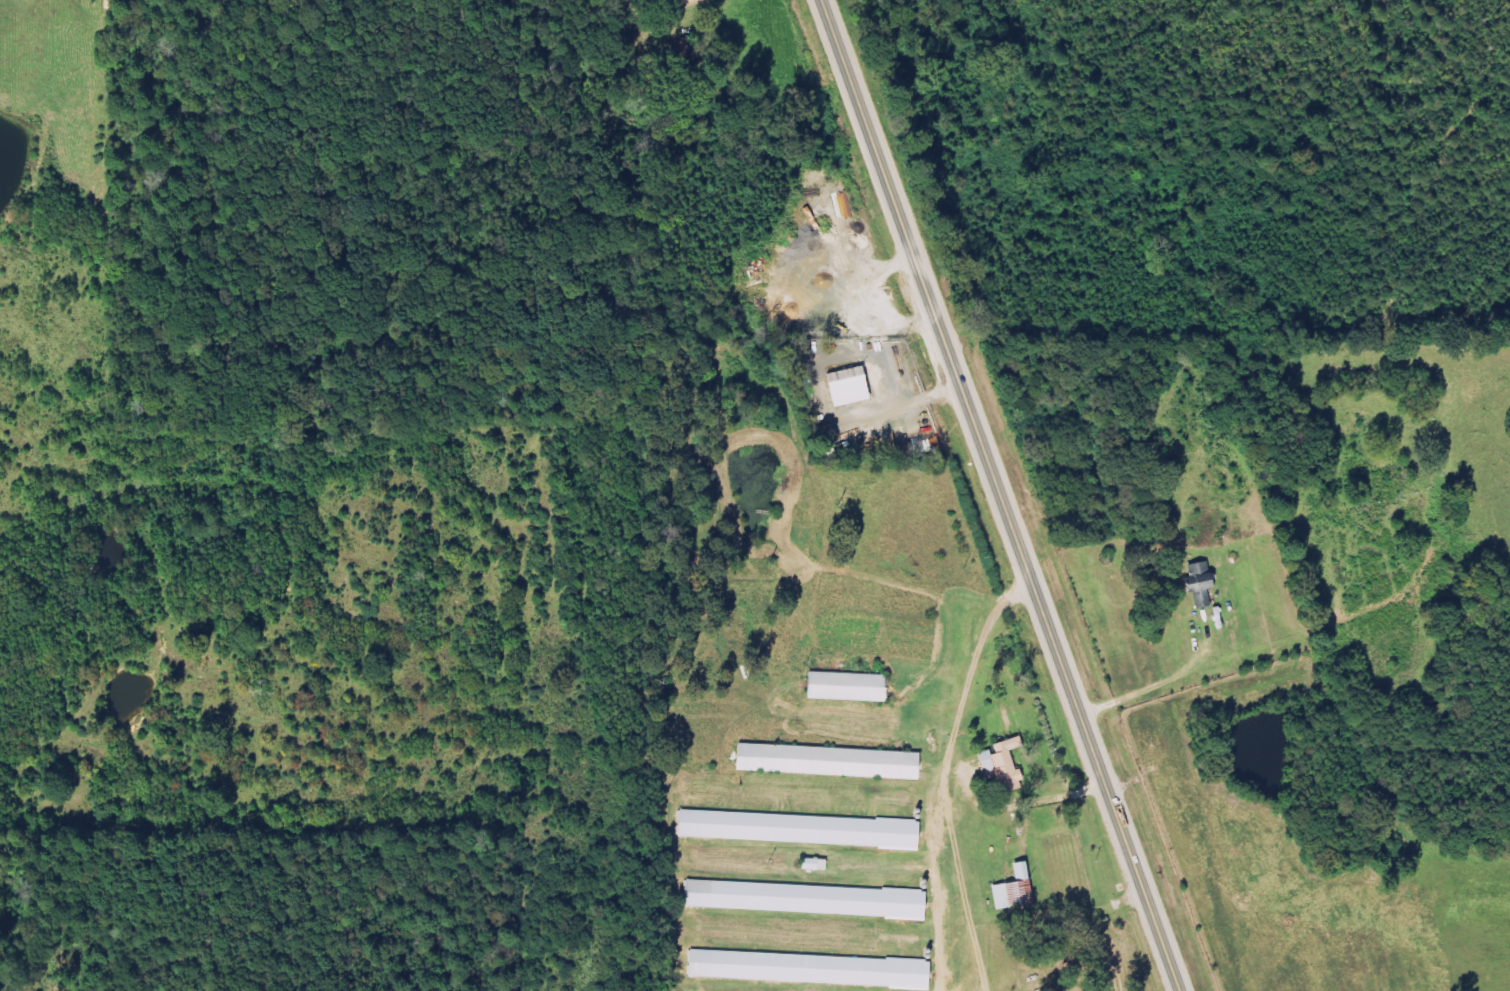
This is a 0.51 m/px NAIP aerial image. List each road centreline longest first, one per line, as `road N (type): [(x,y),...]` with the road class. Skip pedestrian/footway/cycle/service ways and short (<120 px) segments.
road 1 (primary): [(1177,990),(814,0)]

